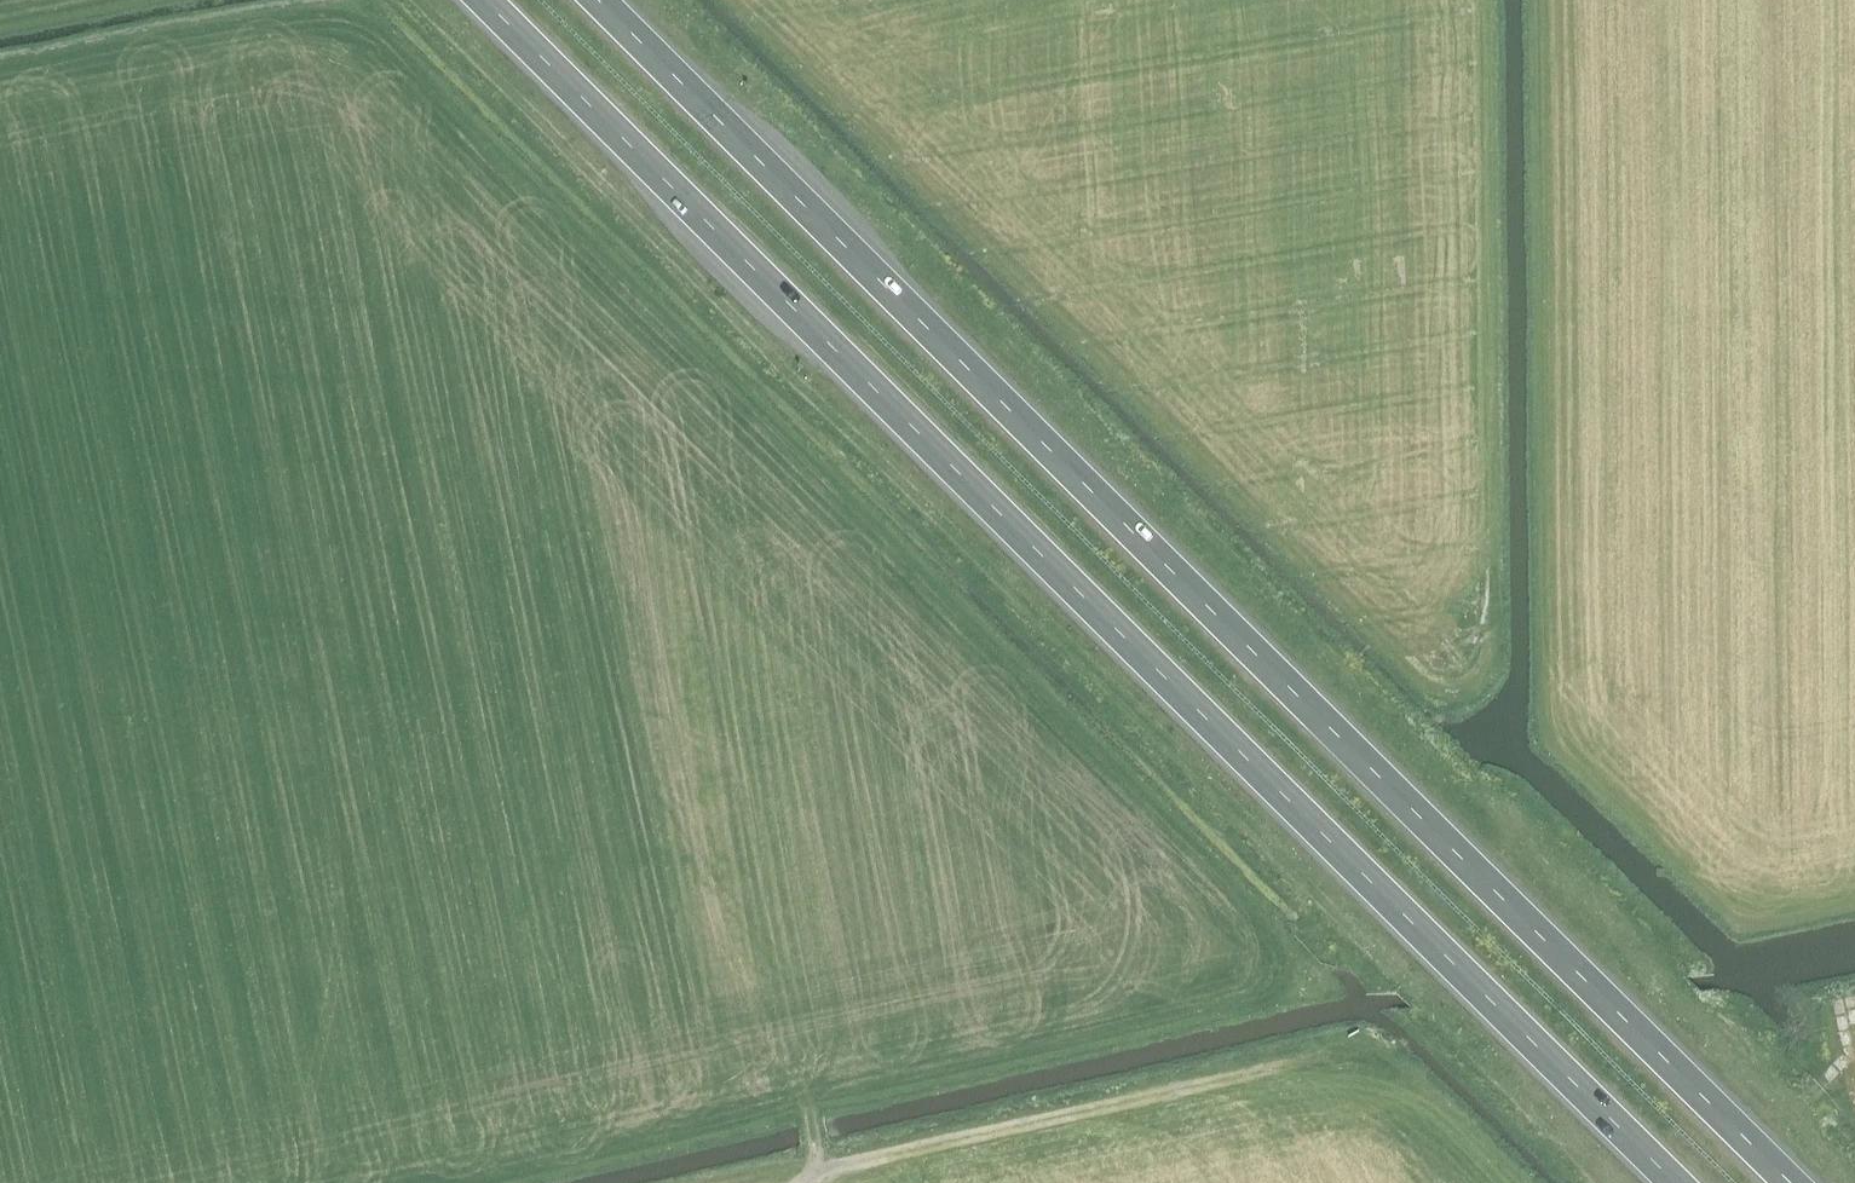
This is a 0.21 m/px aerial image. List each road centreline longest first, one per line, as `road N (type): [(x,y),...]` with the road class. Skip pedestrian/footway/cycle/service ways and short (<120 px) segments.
road 1 (trunk): [(1790,1182),(594,0)]
road 2 (trunk): [(484,0),(1675,1182)]
road 3 (track): [(806,1182),(842,1167),(1341,1048)]
road 4 (track): [(1752,1146),(1850,1054),(1840,1005),(1854,1002)]

